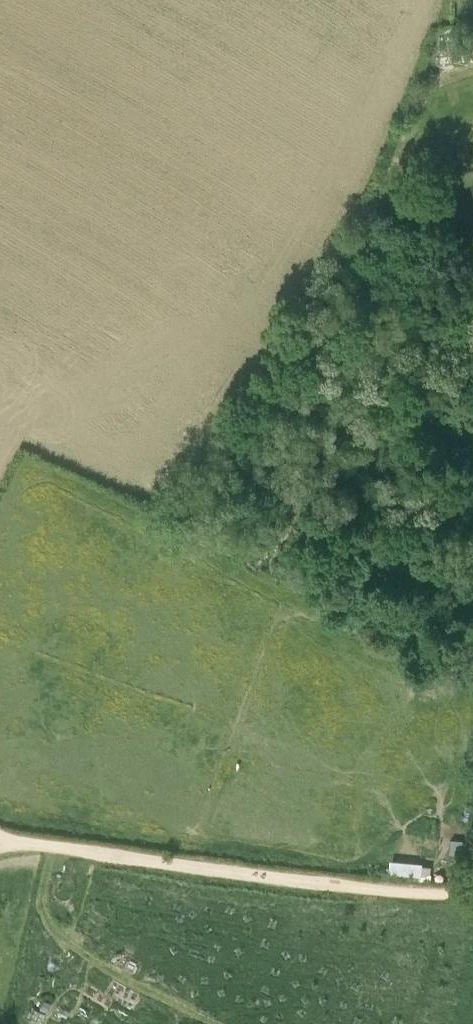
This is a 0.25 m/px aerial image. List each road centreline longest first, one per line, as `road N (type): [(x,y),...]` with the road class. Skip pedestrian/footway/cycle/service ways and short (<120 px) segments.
road 1 (track): [(7,846),(472,893)]

